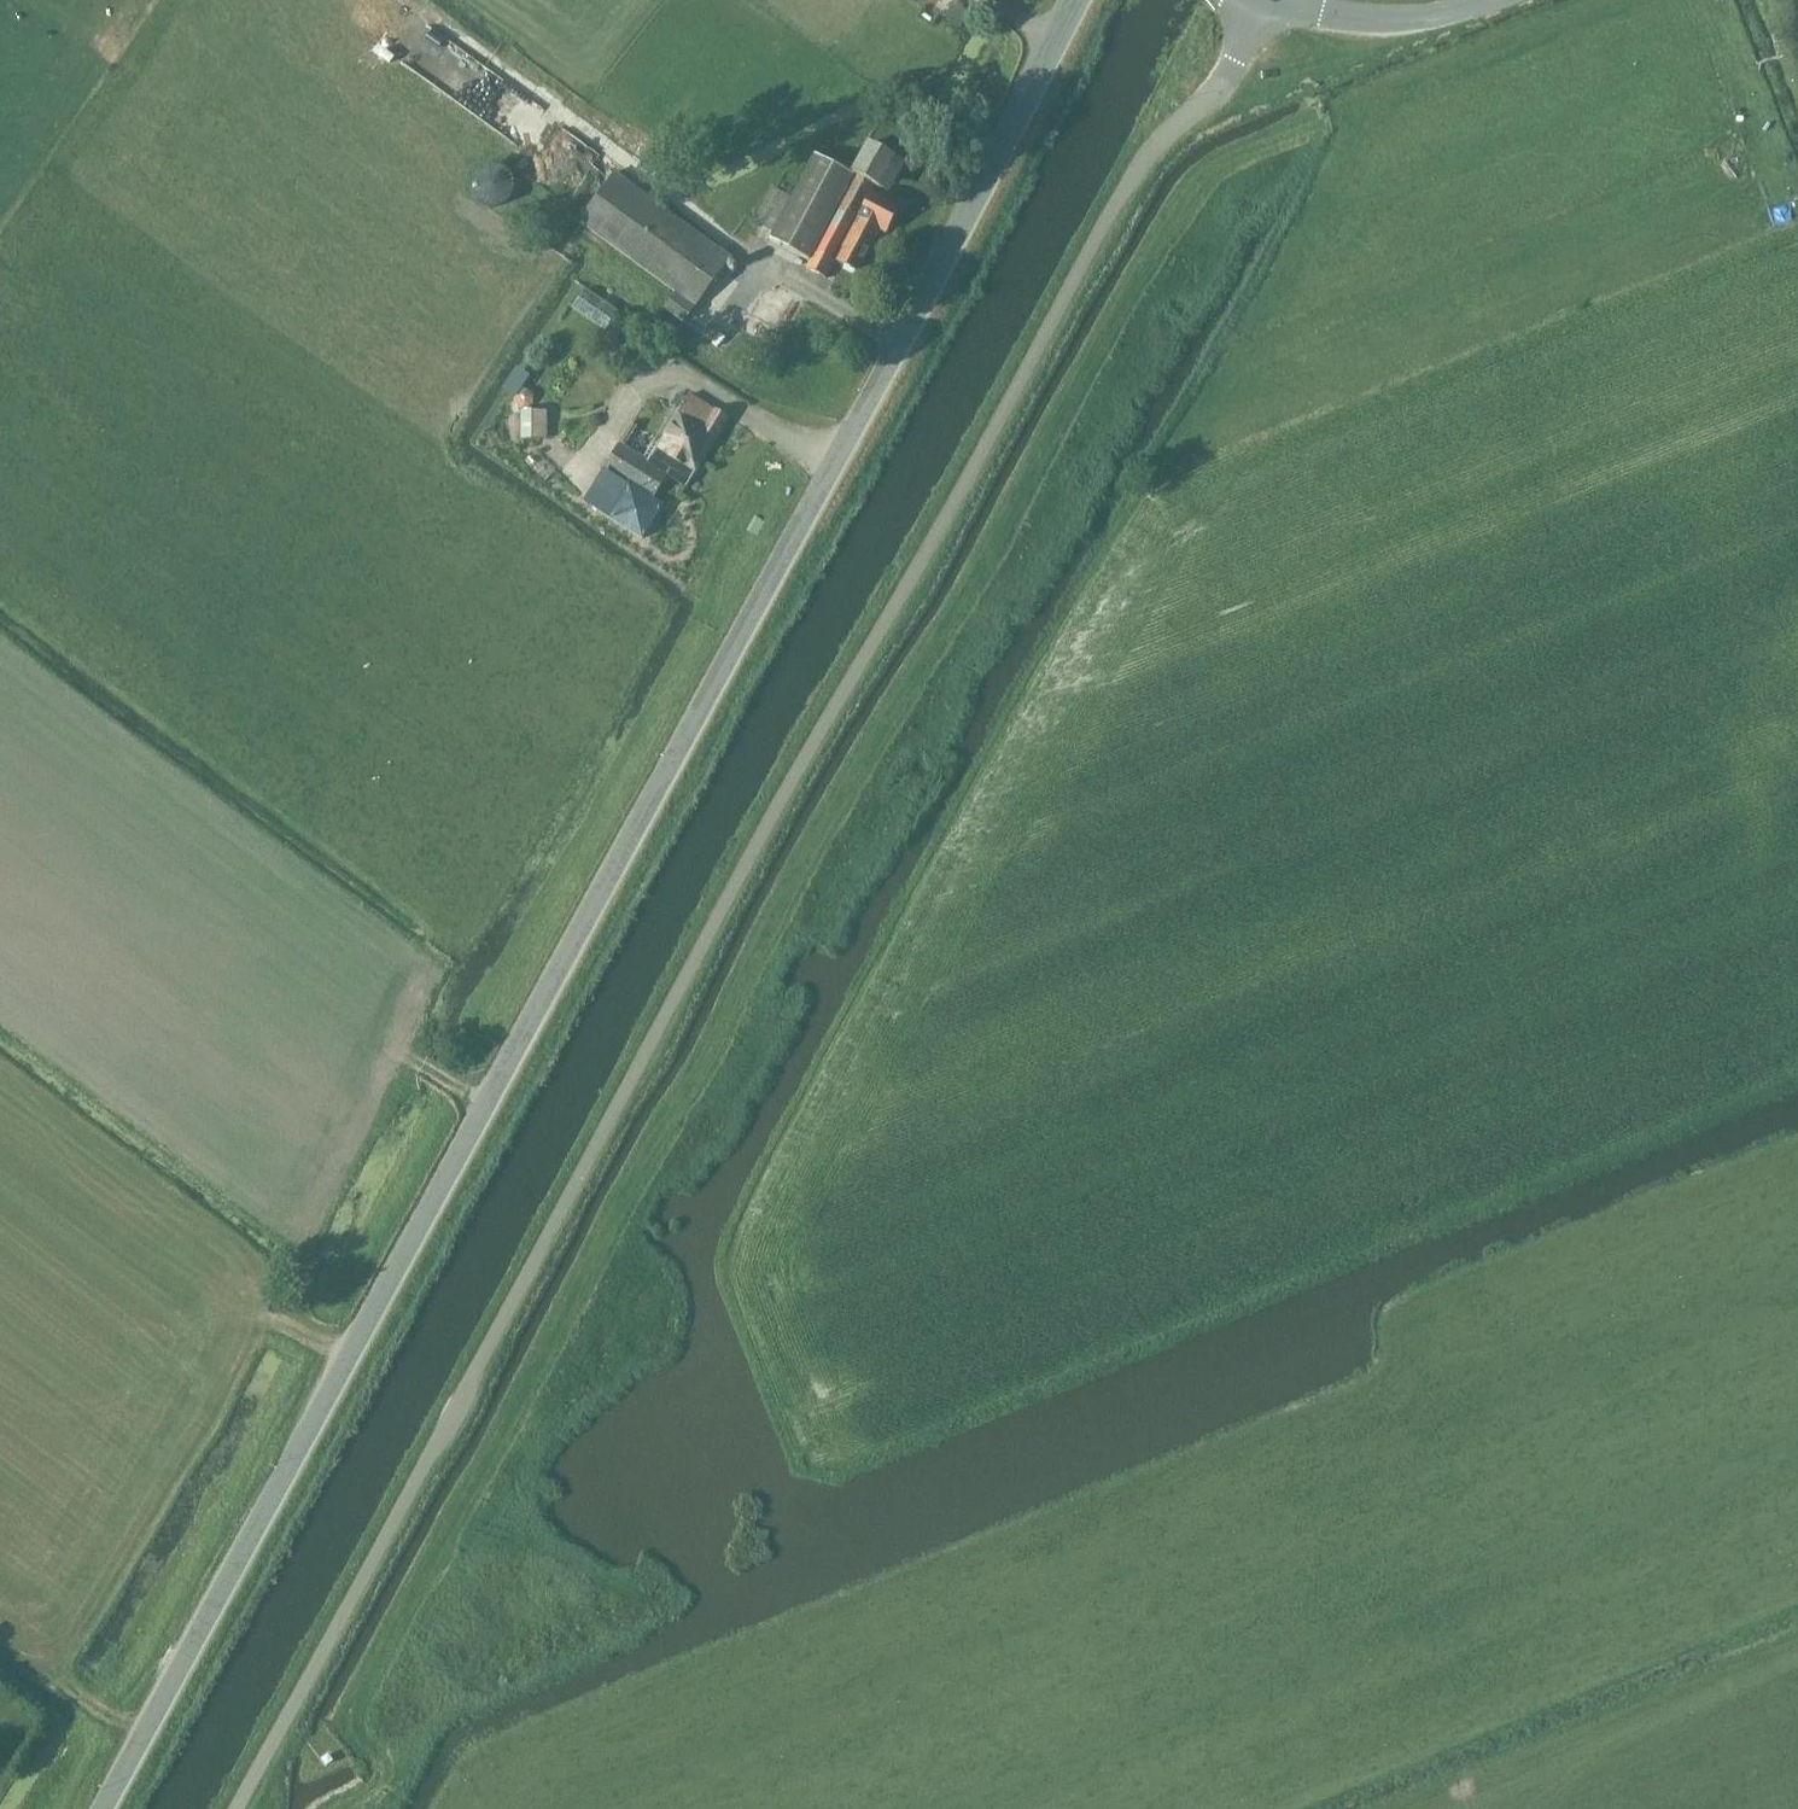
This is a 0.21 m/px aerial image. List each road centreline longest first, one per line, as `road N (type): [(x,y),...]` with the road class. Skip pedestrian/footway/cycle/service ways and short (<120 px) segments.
road 1 (unclassified): [(235,1808),(1063,291),(1142,154),(1205,103),(1257,0)]
road 2 (tertiary): [(103,1808),(836,457),(1074,0)]
road 3 (tertiary): [(1291,0),(1318,12),(1400,20),(1488,0)]

